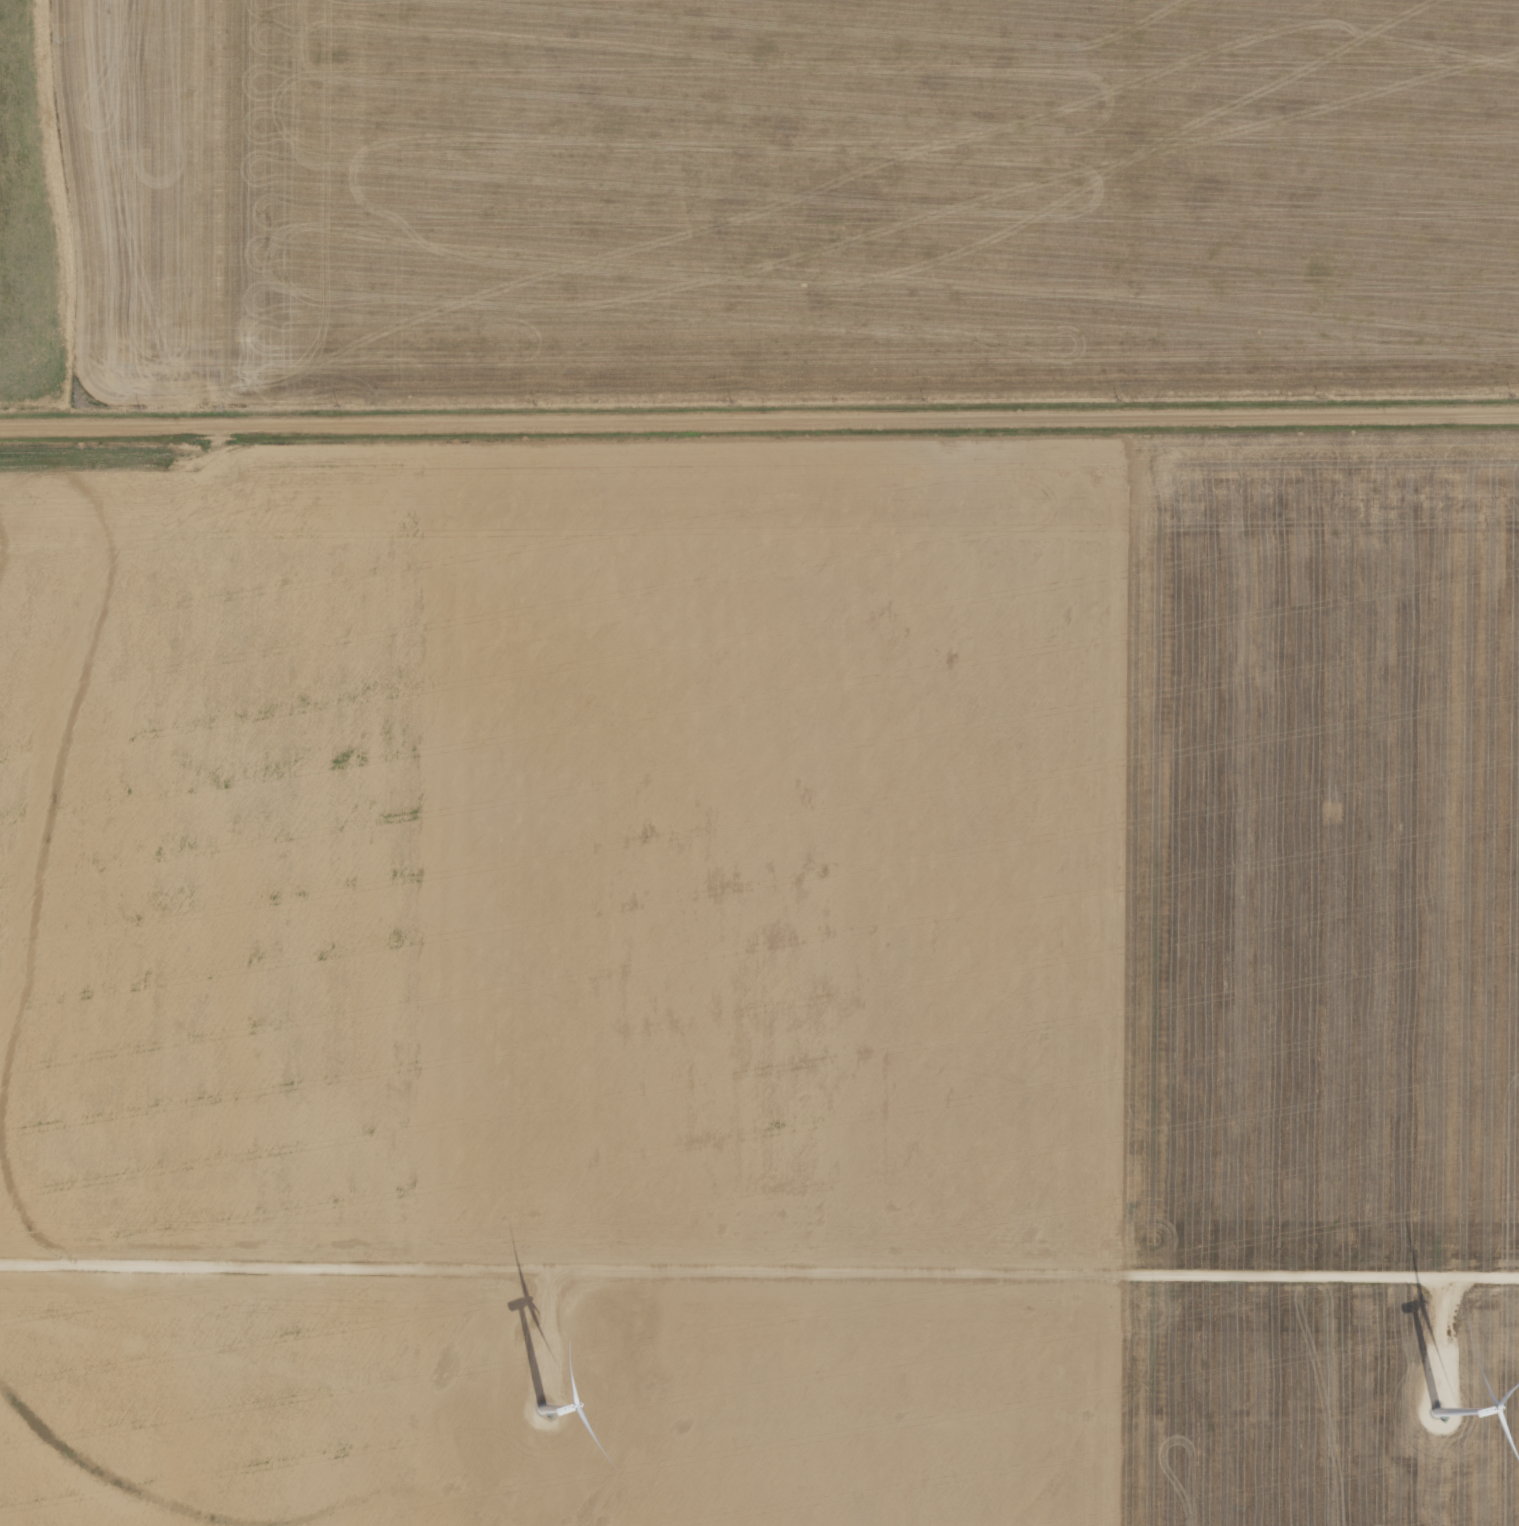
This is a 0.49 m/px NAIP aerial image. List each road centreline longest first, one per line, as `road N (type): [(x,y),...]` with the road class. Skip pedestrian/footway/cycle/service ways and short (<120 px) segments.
road 1 (residential): [(0,424),(1518,411)]

